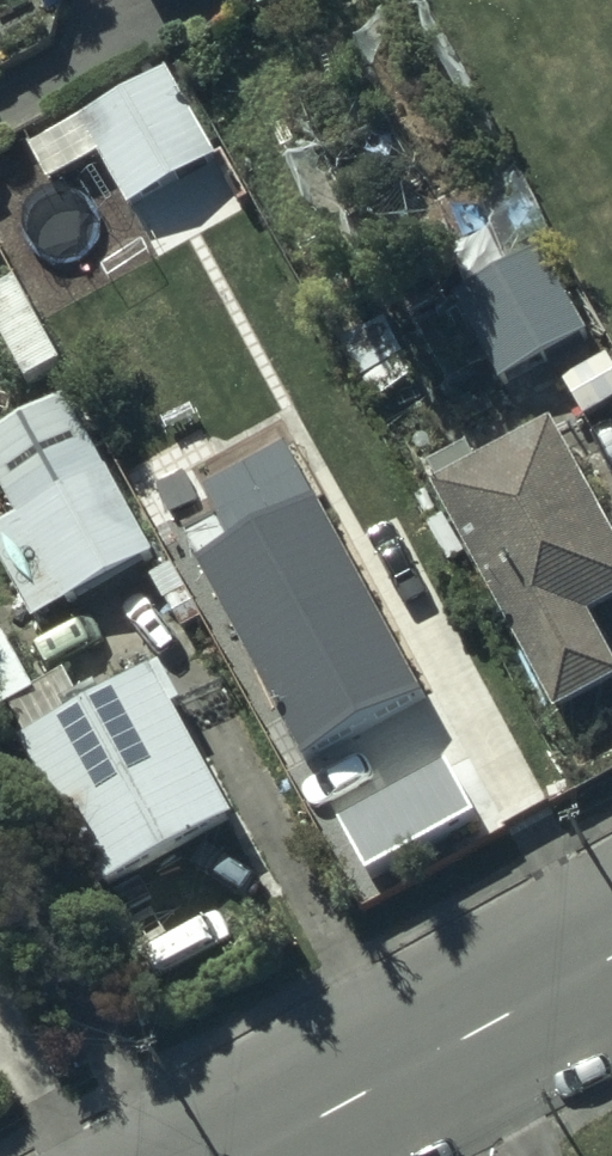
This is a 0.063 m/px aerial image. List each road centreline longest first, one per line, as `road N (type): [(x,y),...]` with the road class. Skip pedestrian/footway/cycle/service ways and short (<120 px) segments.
road 1 (tertiary): [(255,1155),(611,960)]

